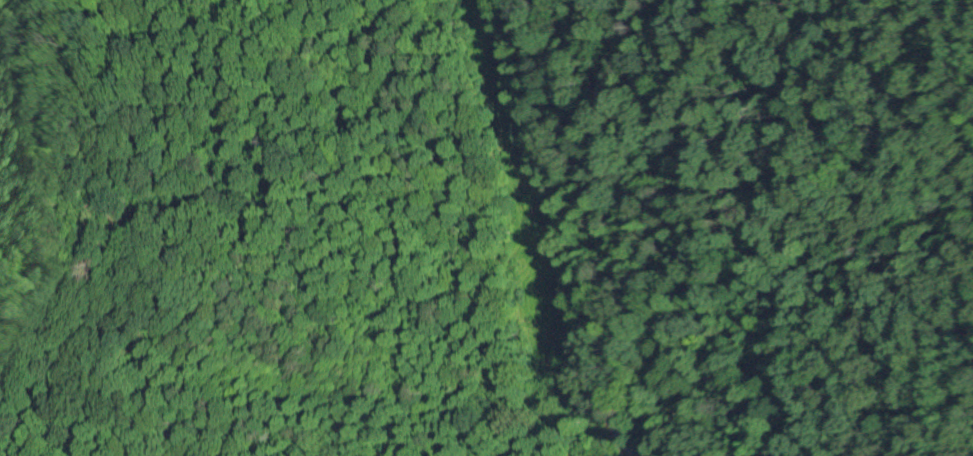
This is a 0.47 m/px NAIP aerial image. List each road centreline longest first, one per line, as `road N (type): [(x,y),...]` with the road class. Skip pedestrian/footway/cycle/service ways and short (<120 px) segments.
road 1 (residential): [(632,455),(584,380),(567,235),(506,59),(498,0)]

